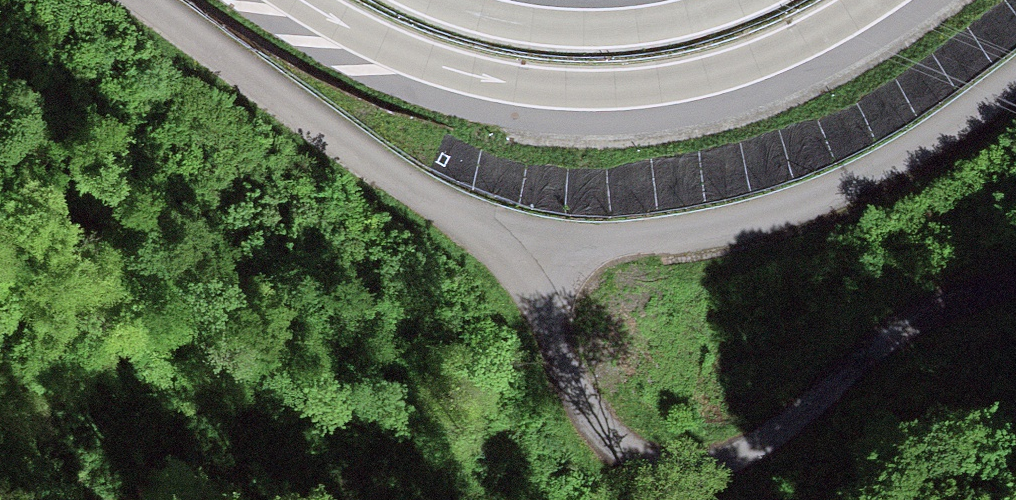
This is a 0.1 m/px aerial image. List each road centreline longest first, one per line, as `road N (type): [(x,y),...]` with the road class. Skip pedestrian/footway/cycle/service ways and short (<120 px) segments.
road 1 (unclassified): [(1015,83),(915,152),(810,203),(689,231),(532,245),(466,223),(418,193),(148,0)]
road 2 (track): [(532,245),(550,326),(583,409),(624,451),(678,469),(738,453),(917,321),(1015,283)]
road 3 (motorway): [(297,0),(405,57),(557,90),(698,77),(787,48),(884,0)]
road 4 (motorway): [(736,0),(637,26),(573,29),(513,23),(436,0)]

